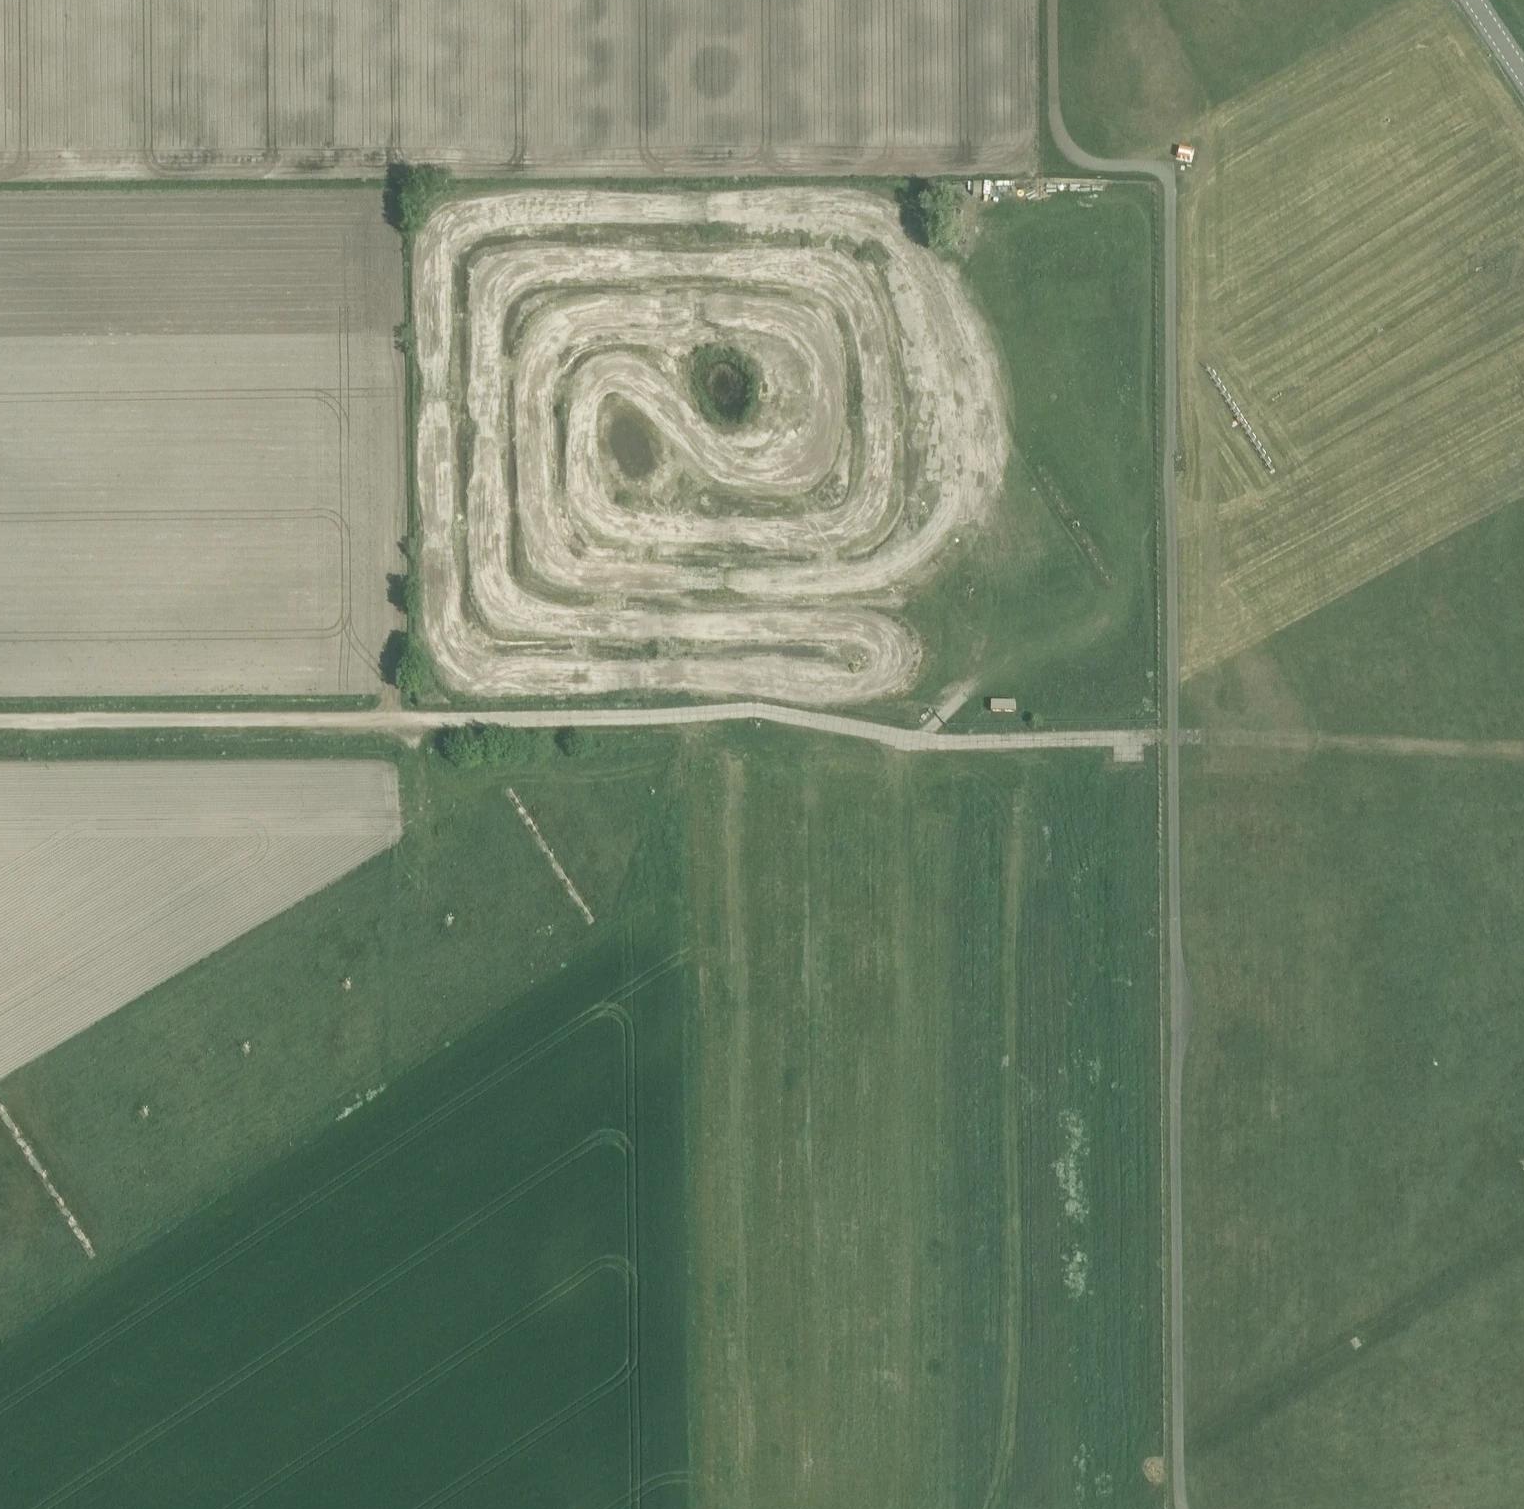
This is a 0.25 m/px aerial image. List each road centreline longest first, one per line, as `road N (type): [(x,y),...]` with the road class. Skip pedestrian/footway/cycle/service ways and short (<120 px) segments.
road 1 (unclassified): [(0,721),(768,715),(939,742),(1159,737)]

